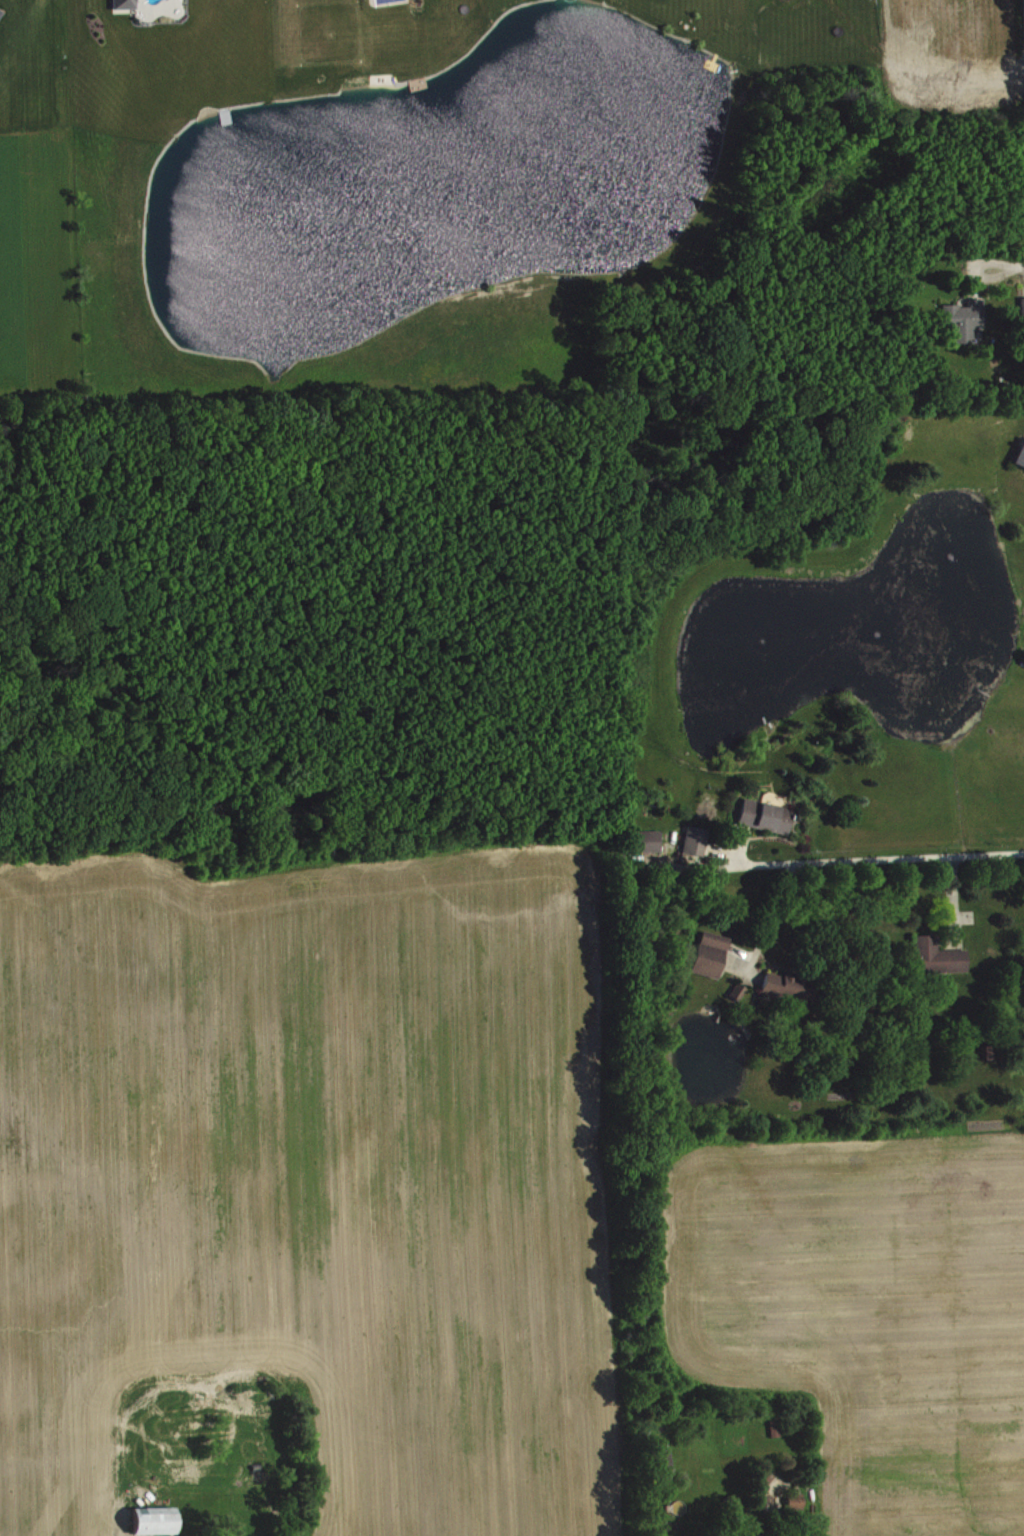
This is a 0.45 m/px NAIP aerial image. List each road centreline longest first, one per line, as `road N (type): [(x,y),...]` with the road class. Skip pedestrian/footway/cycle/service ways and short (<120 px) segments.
road 1 (residential): [(733,865),(1023,856)]

